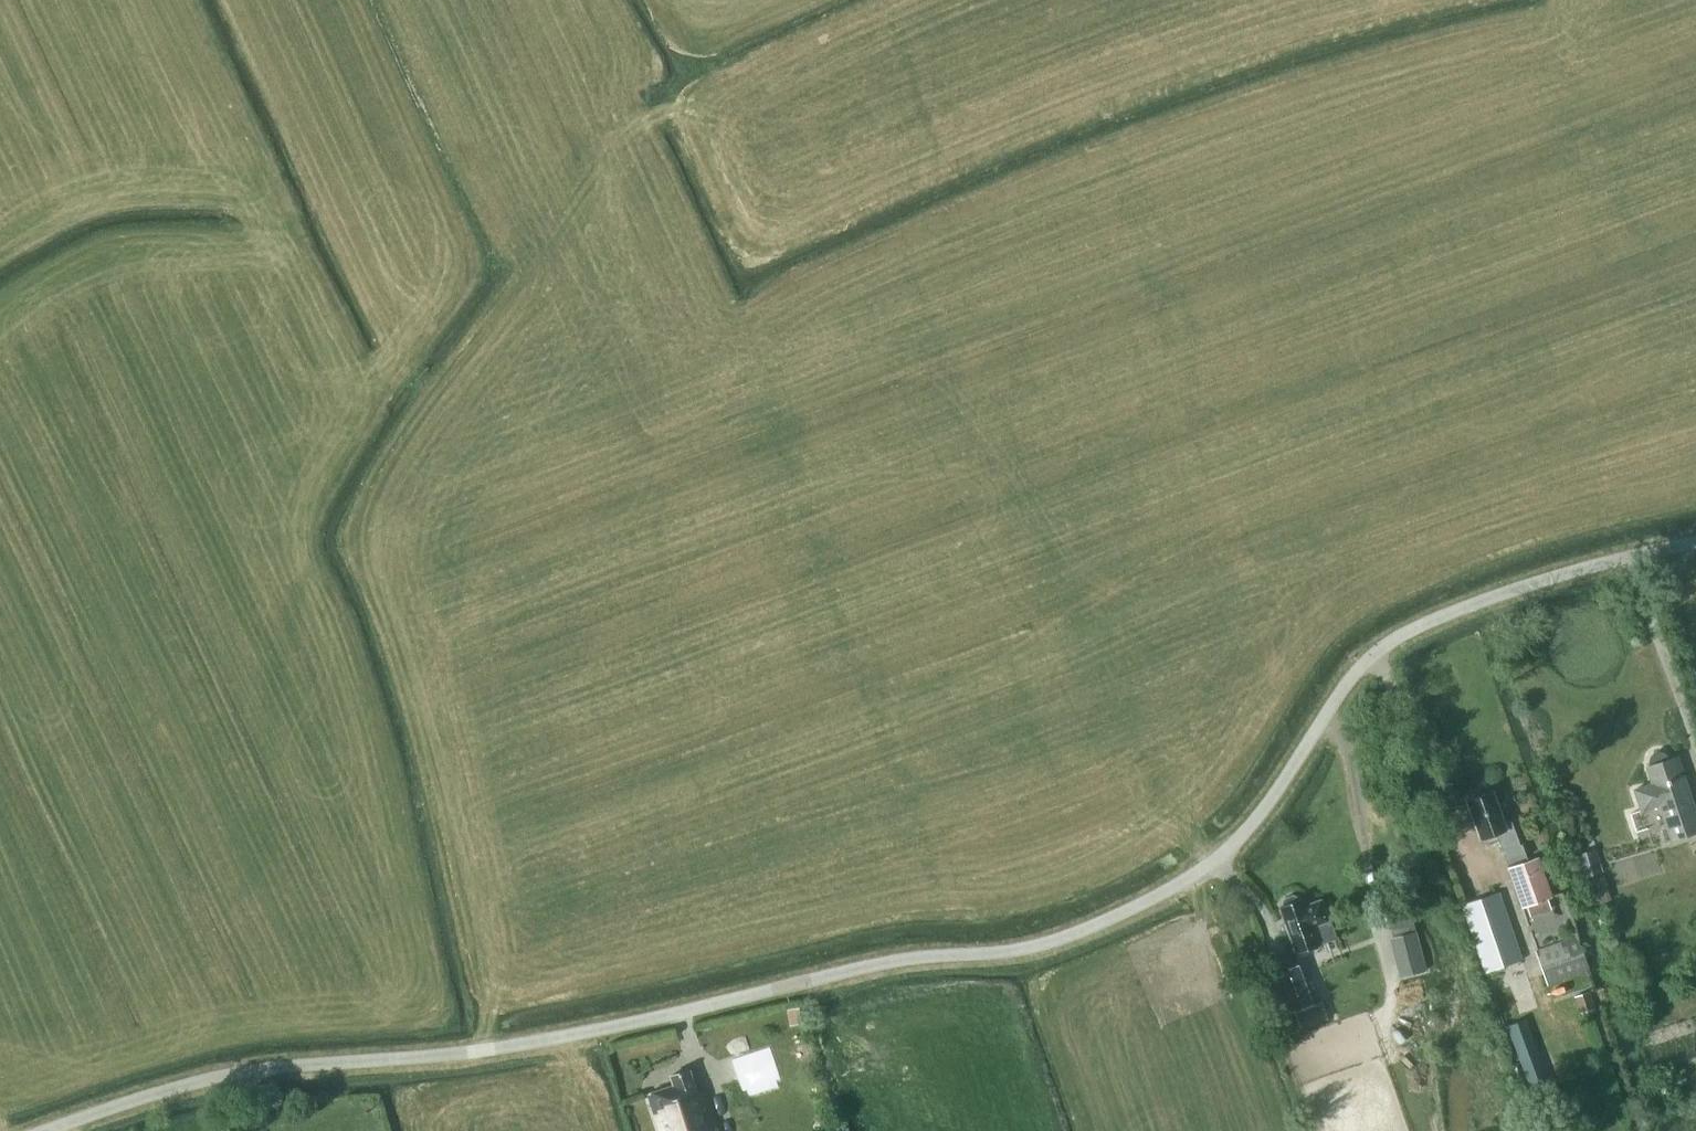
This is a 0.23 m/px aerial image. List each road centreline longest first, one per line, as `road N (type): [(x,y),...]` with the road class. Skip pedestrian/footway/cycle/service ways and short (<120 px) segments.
road 1 (unclassified): [(41,1130),(235,1074),(450,1052),(899,960),(1050,943),(1176,883),(1228,847),(1356,669),(1402,632),(1509,592),(1695,540)]

